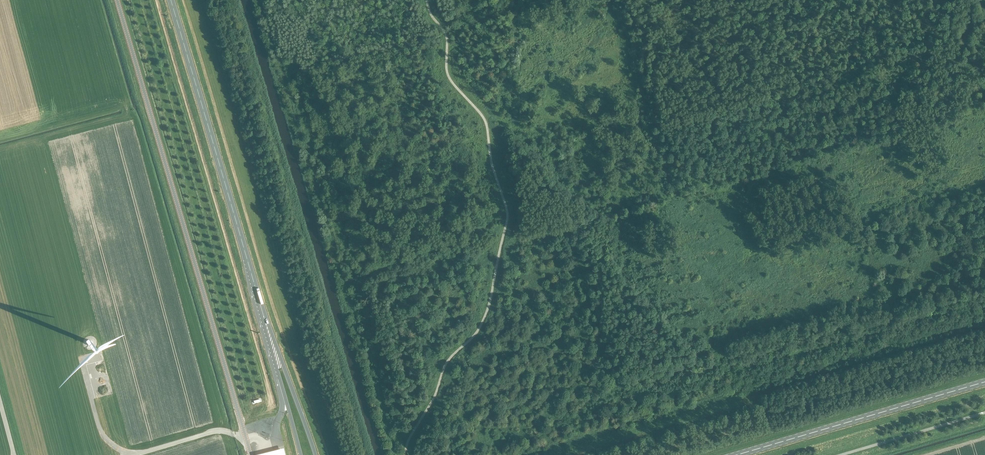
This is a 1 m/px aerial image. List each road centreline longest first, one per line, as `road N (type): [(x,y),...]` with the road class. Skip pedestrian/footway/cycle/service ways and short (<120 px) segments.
road 1 (unclassified): [(251,454),(115,0)]
road 2 (trunk): [(261,305),(171,0)]
road 3 (secondary): [(729,454),(984,380)]
road 4 (trunk): [(316,454),(261,305)]
road 5 (trunk): [(261,305),(300,454)]

